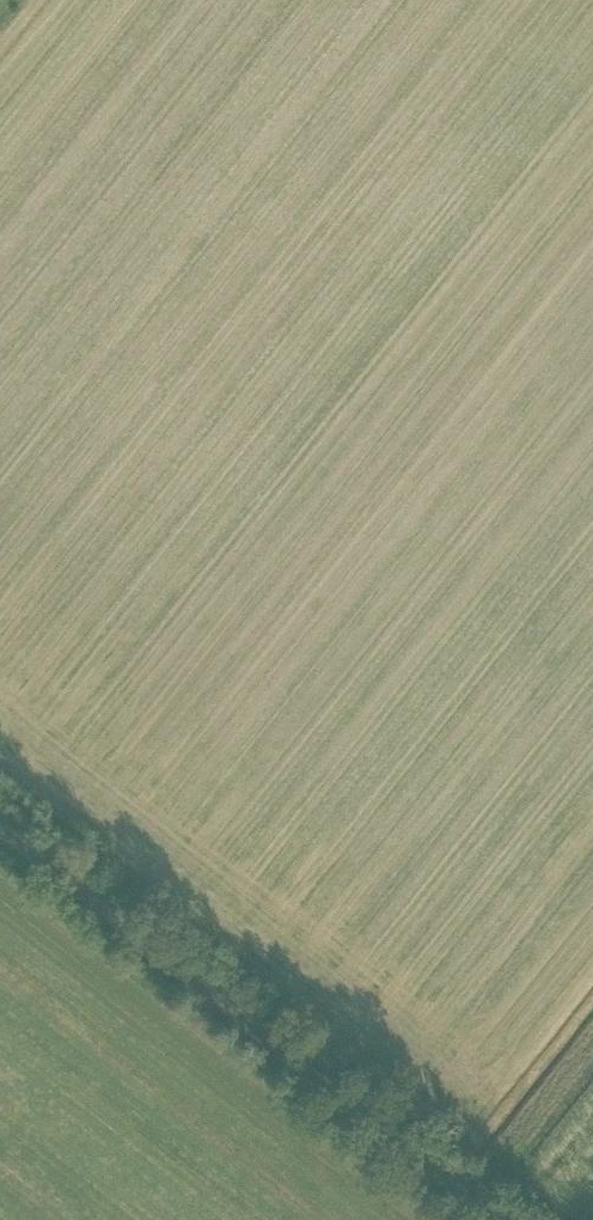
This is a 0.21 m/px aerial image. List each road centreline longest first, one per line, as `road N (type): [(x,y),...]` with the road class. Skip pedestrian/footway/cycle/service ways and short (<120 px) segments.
road 1 (track): [(0,828),(495,1219)]

